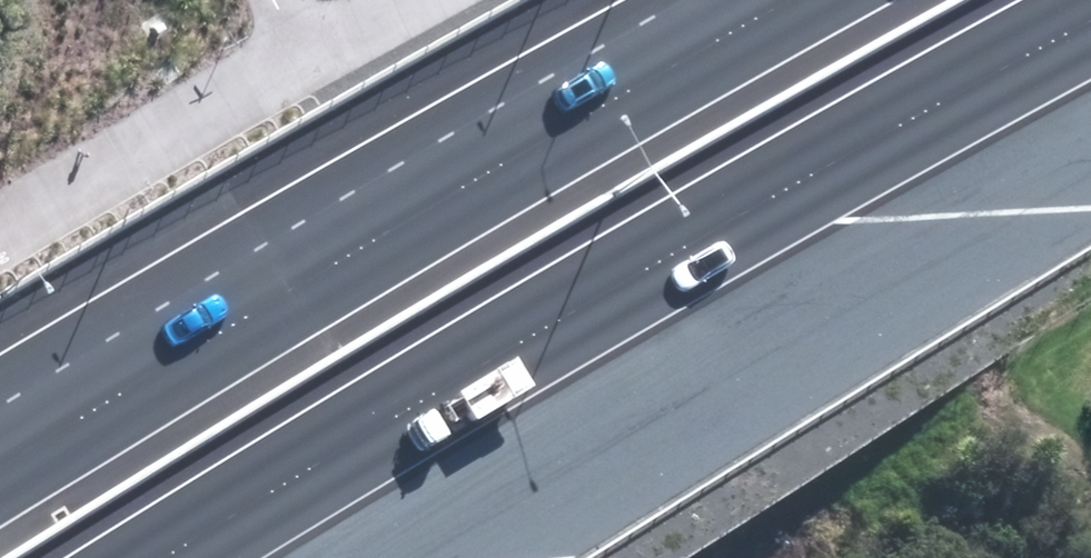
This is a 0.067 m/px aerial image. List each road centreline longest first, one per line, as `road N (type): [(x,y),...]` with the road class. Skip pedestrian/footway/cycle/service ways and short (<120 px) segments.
road 1 (motorway): [(1090,19),(809,169),(148,557)]
road 2 (motorway): [(0,471),(412,211),(785,0)]

